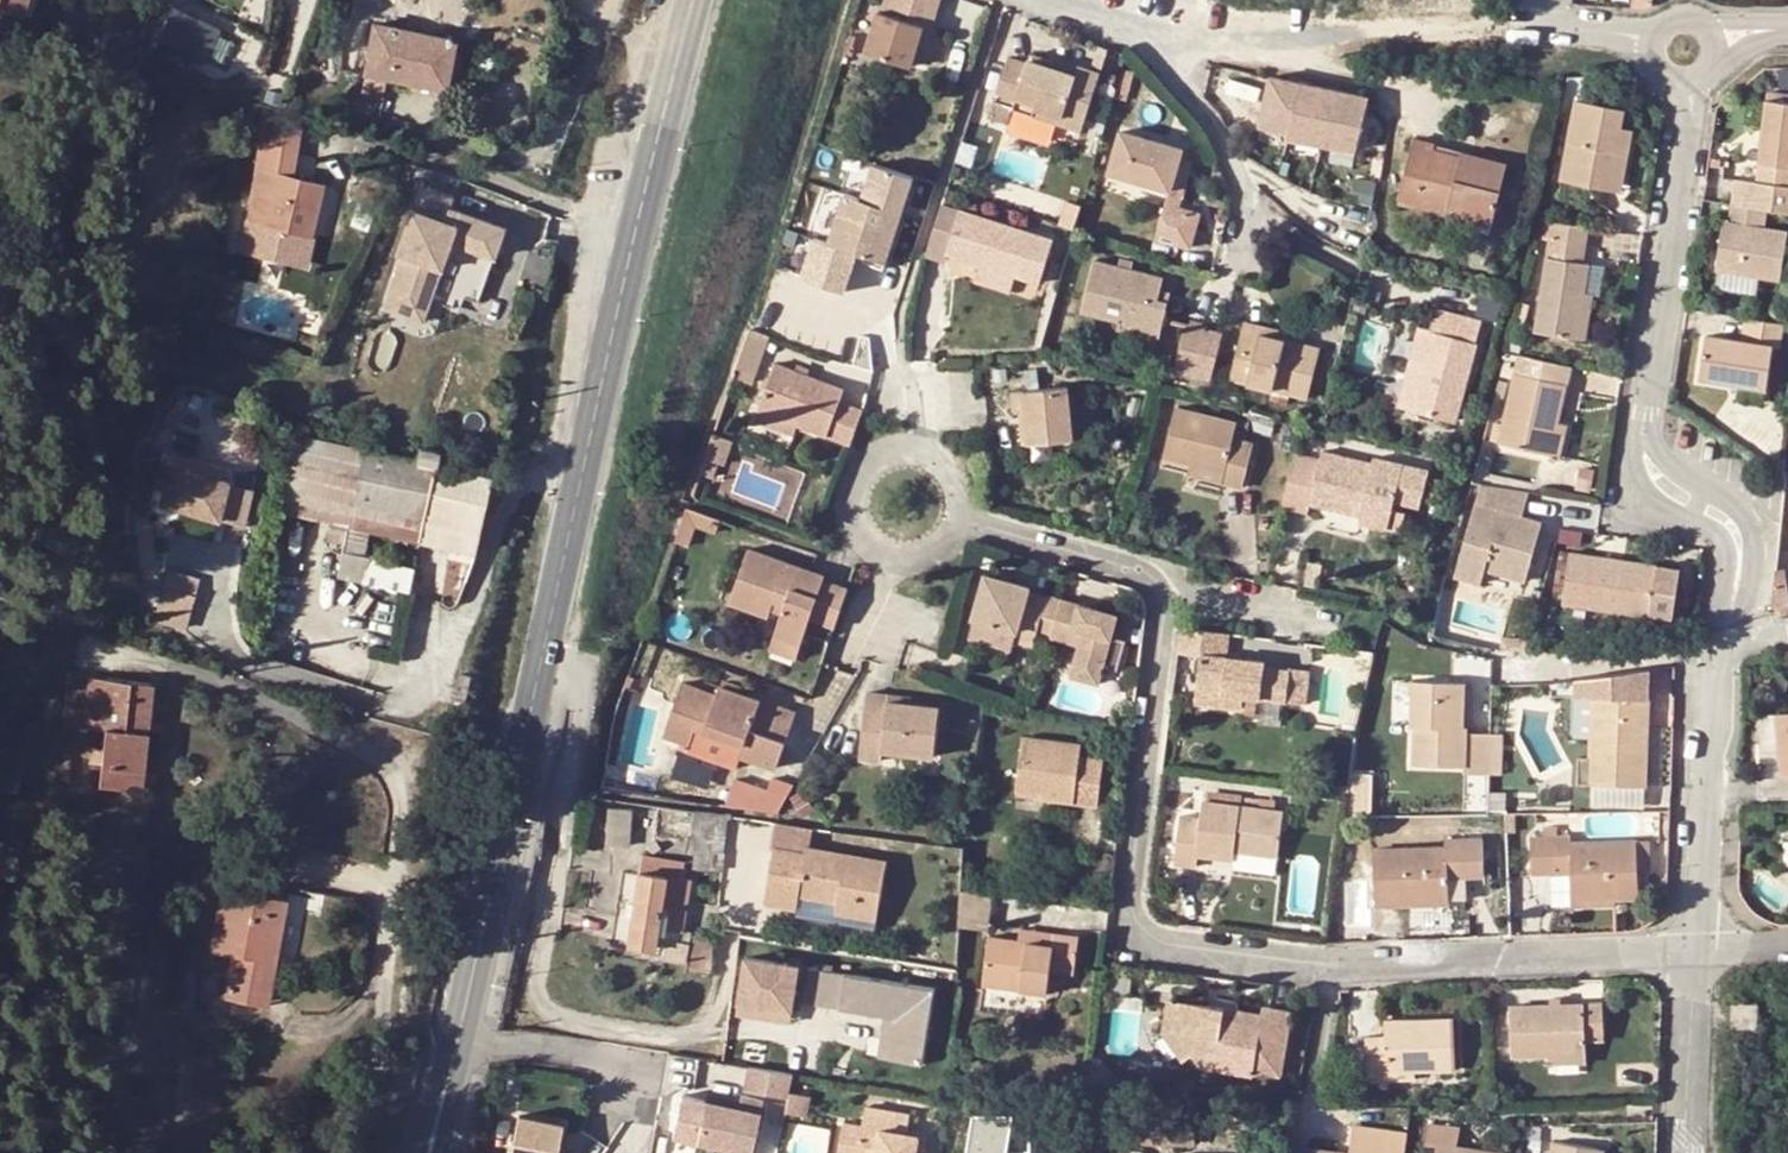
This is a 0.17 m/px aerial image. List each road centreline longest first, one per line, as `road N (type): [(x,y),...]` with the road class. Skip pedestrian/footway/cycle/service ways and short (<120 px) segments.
road 1 (tertiary): [(429,1152),(695,0)]
road 2 (residential): [(1699,950),(1318,971),(1152,949),(1131,932),(1121,906),(1162,626),(1154,593),(1133,571),(957,521)]
road 3 (residential): [(1683,81),(1642,427)]
road 4 (residential): [(1725,641),(1716,668),(1699,950)]
road 5 (residential): [(957,521),(961,497),(936,458),(914,449),(869,461),(848,501),(851,525),(864,545),(891,559)]
road 6 (residential): [(1699,950),(1687,1152)]
road 7 (residential): [(1303,41),(1222,42),(1127,25)]
road 8 (residential): [(1727,624),(1754,572),(1754,535),(1742,510),(1707,489)]
road 9 (residential): [(847,672),(891,559)]
road 10 (residential): [(1642,427),(1636,459),(1647,495),(1689,523)]

